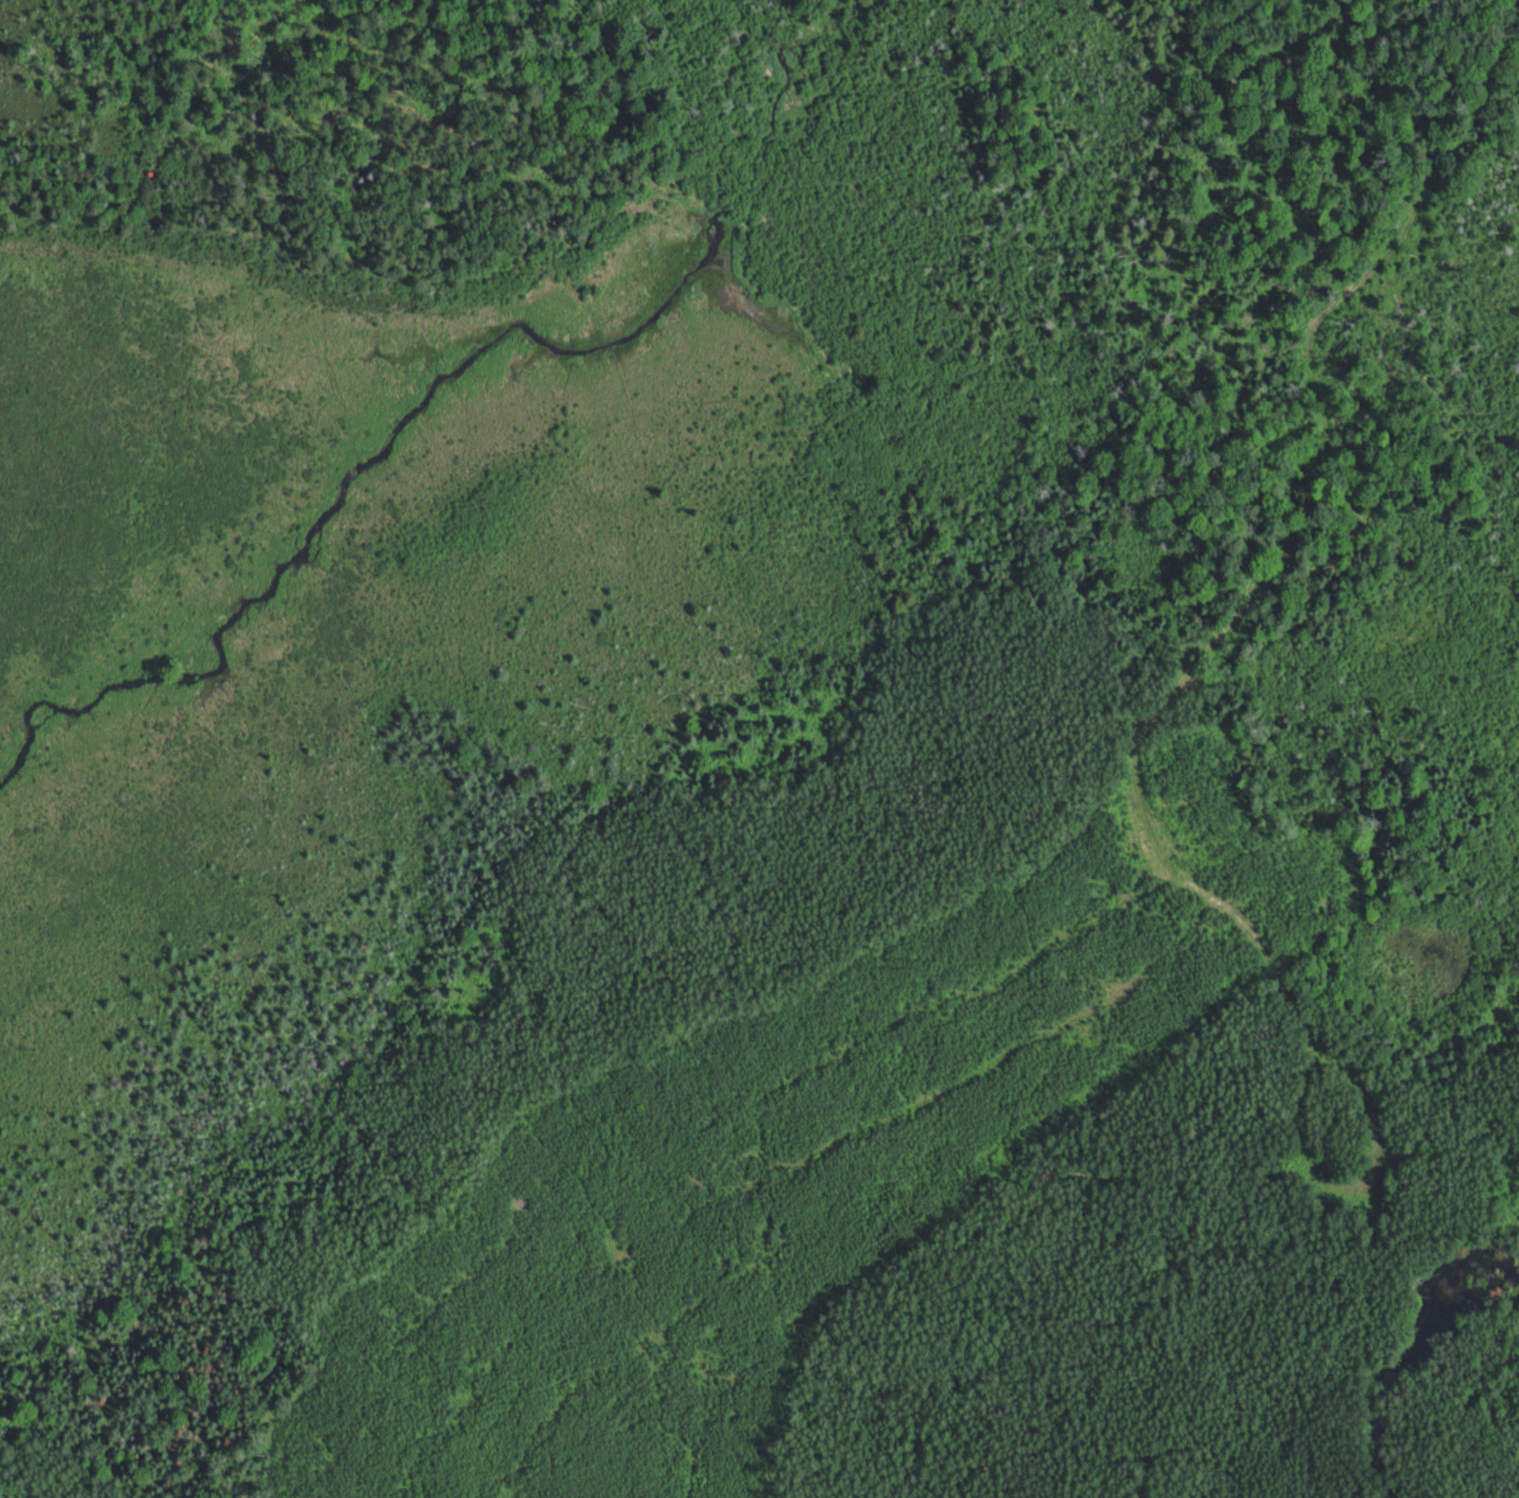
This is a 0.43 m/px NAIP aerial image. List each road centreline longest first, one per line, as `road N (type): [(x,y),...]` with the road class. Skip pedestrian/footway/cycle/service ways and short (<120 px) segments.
road 1 (track): [(1518,0),(1513,30),(1463,129),(1407,210),(1396,248),(1309,337),(1325,449),(1301,517),(1132,747),(1145,829),(1169,876),(1247,923),(1305,1032)]
road 2 (track): [(1305,1032),(1368,1095),(1376,1151),(1354,1181),(1322,1176),(1303,1134),(1305,1032)]

